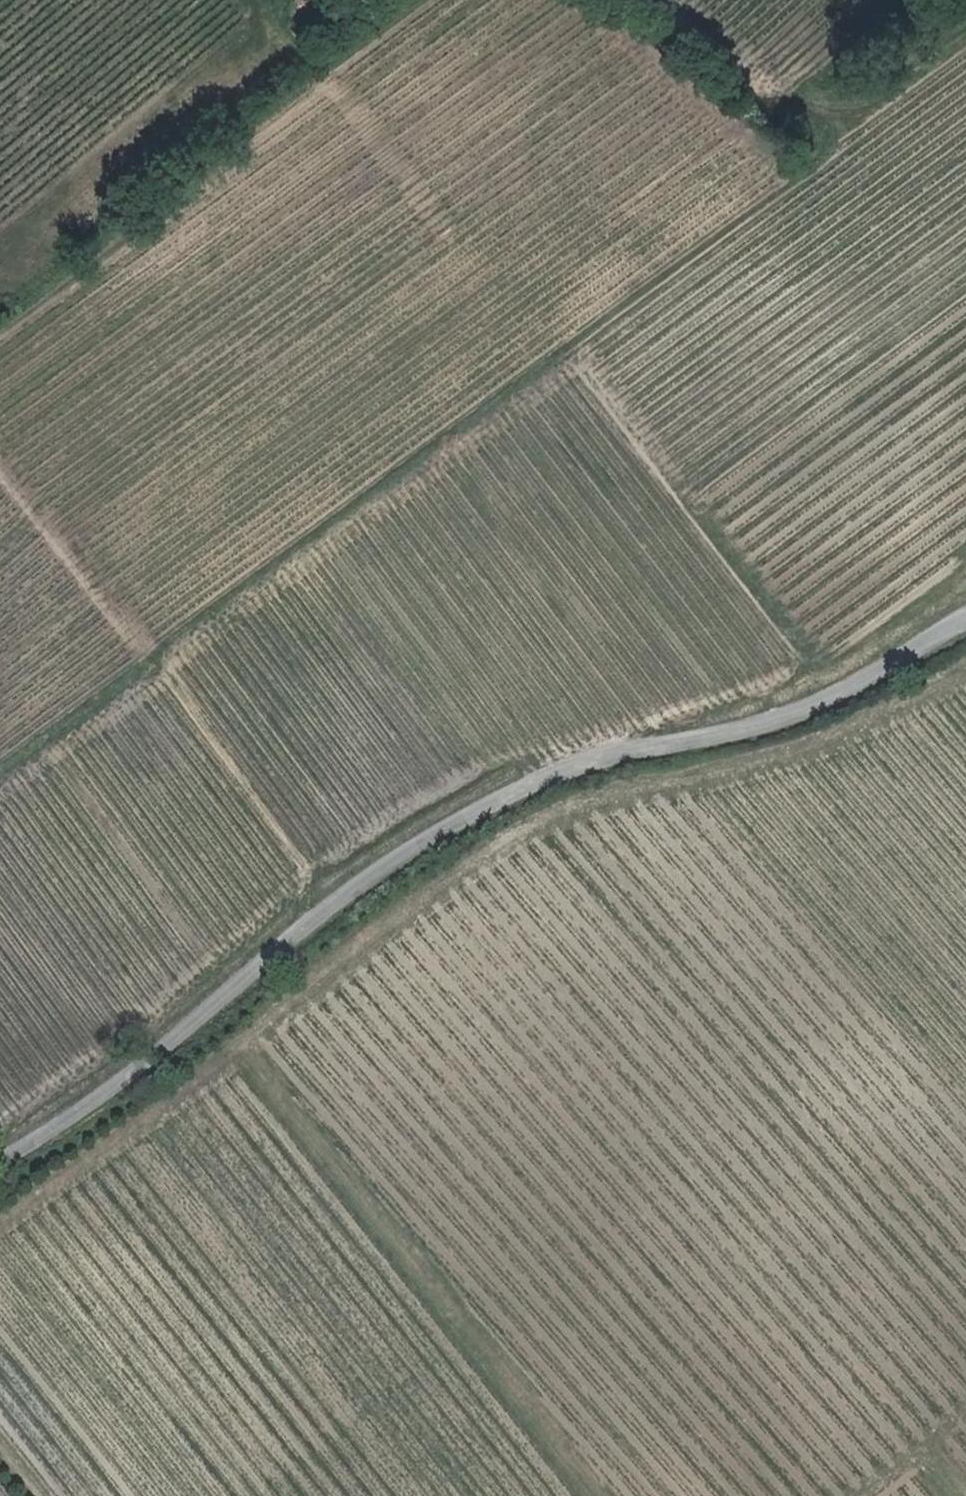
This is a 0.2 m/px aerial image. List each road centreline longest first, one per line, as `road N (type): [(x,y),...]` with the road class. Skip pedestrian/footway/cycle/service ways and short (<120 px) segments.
road 1 (unclassified): [(965,621),(802,710),(615,753),(454,826),(328,911),(88,1105),(0,1159)]
road 2 (track): [(965,51),(795,167),(604,0)]

